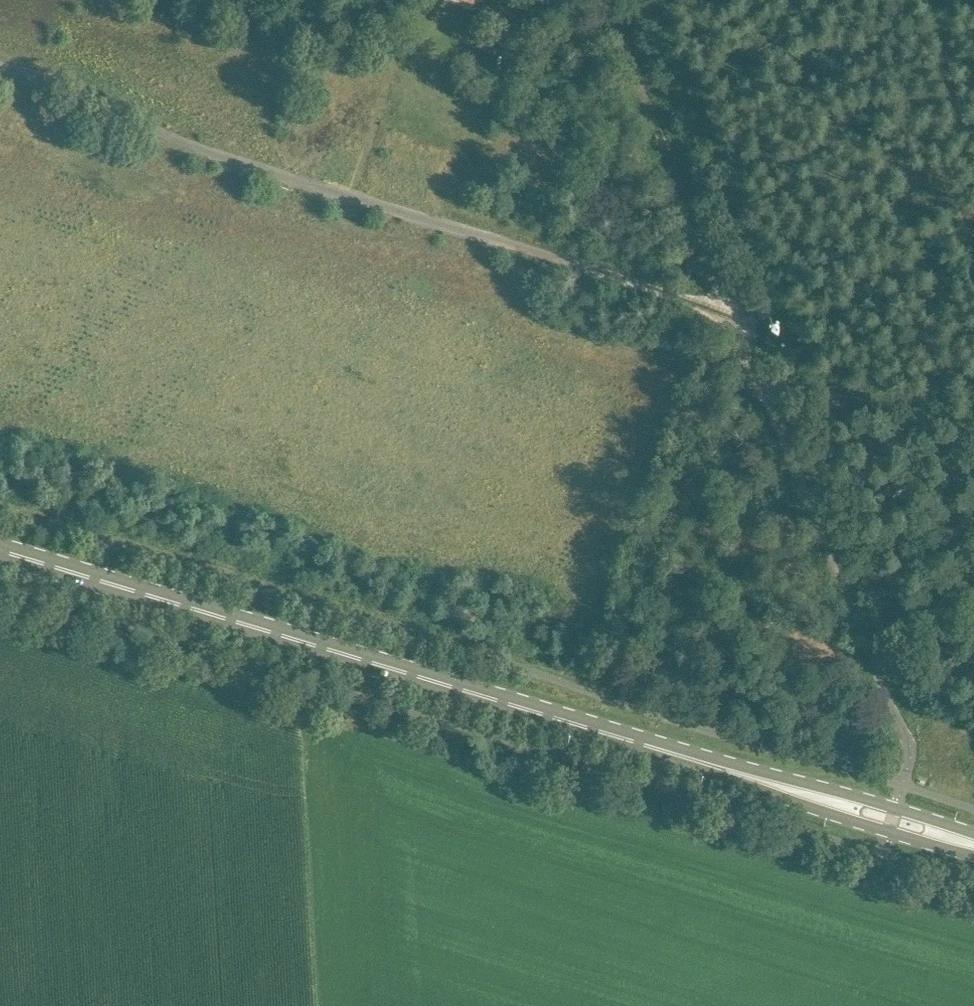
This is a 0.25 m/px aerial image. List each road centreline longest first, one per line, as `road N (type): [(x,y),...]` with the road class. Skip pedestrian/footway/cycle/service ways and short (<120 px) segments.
road 1 (primary): [(791,789),(0,550)]
road 2 (unclassified): [(728,294),(628,283),(187,146),(42,77),(0,66)]
road 3 (track): [(608,0),(728,294)]
road 4 (primary): [(791,789),(914,839),(972,842)]
road 5 (primary): [(972,842),(866,797),(791,789)]

